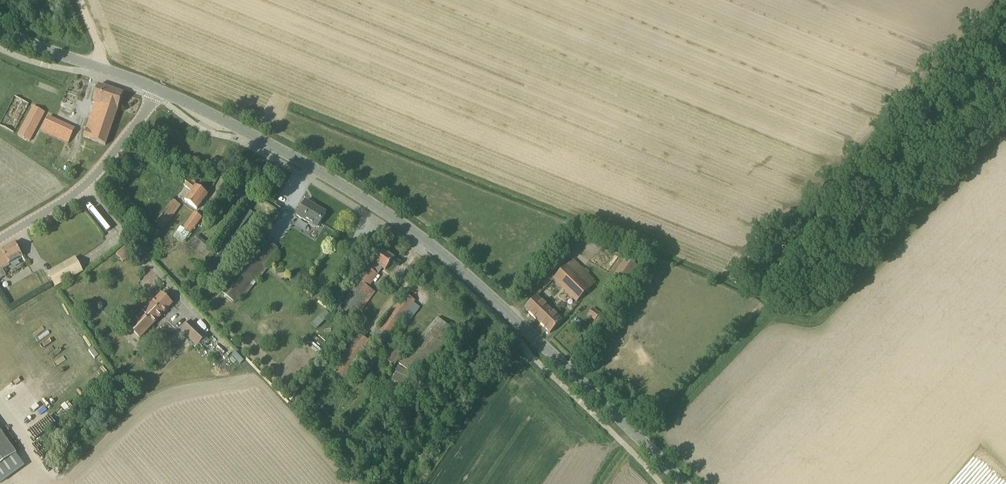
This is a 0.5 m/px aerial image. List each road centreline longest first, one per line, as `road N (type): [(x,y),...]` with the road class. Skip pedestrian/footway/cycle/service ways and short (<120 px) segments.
road 1 (tertiary): [(690,483),(432,244),(278,148),(159,90)]
road 2 (unclassified): [(0,241),(88,183),(159,90)]
road 3 (tertiary): [(159,90),(0,28)]

